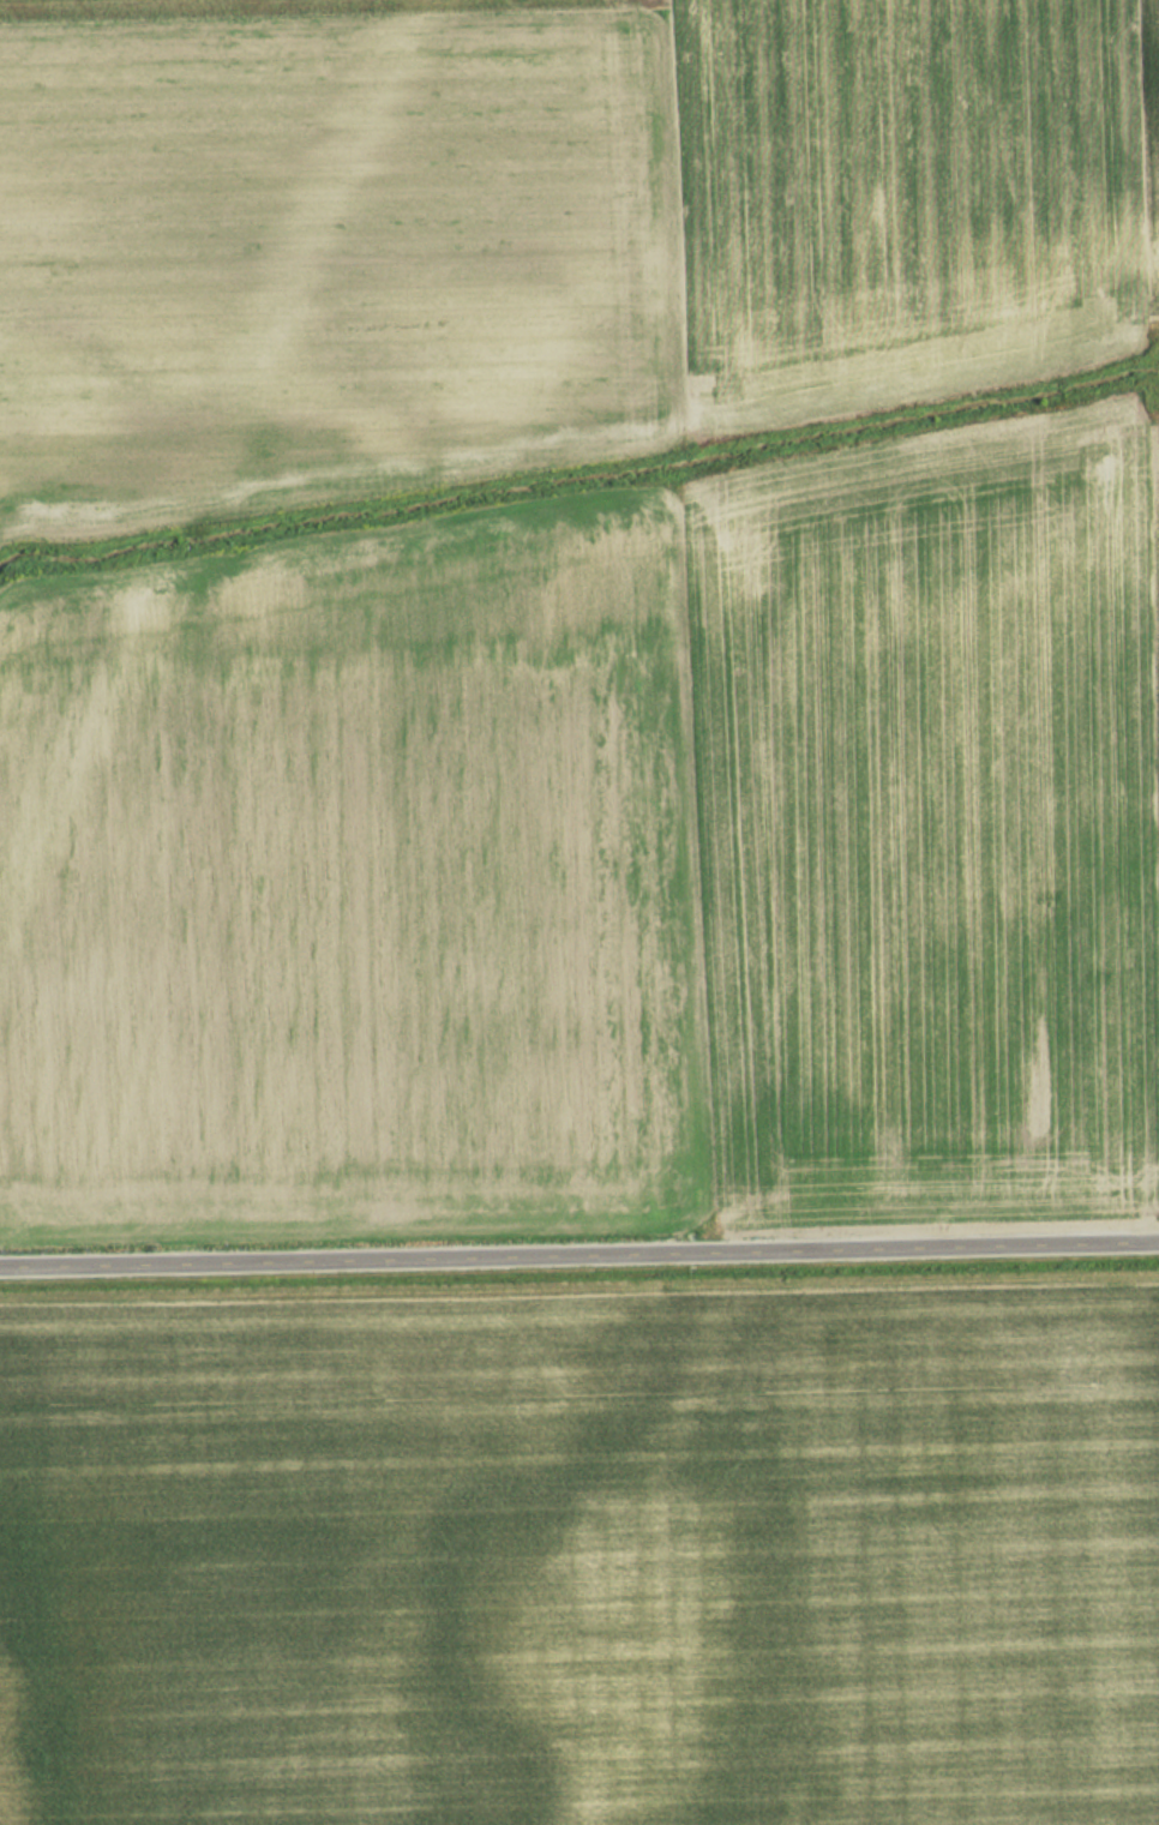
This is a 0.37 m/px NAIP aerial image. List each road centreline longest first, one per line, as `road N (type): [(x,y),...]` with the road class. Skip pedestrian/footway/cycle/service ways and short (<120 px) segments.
road 1 (residential): [(0,1259),(1158,1238)]

